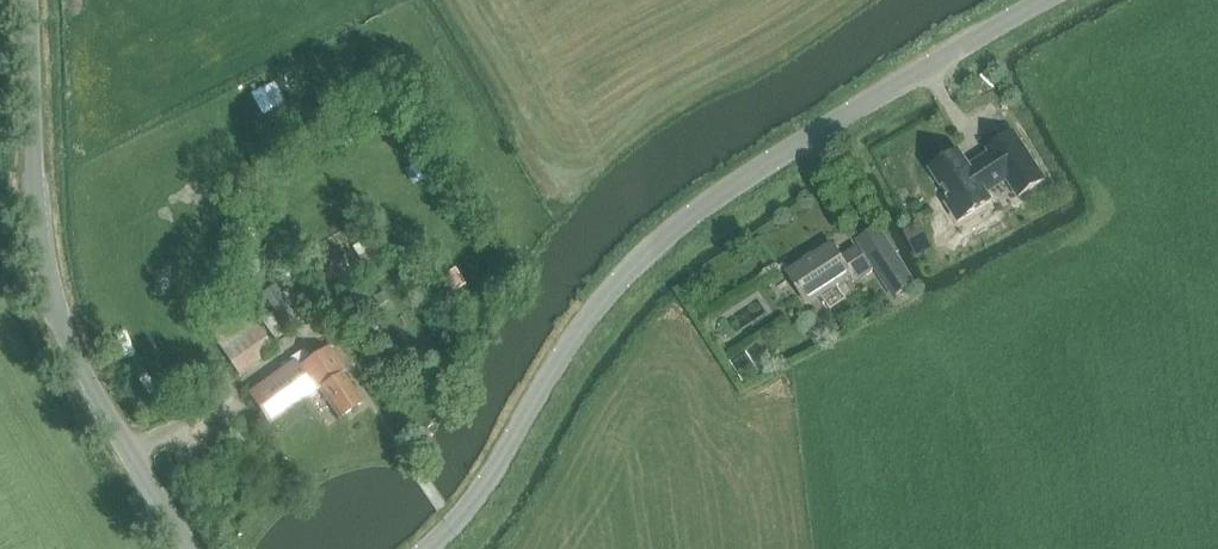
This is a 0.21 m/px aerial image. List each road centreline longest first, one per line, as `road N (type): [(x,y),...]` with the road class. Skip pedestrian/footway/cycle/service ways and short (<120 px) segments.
road 1 (unclassified): [(432,548),(502,468),(572,348),(628,273),(697,212),(1052,0)]
road 2 (unclassified): [(194,548),(79,365),(57,314),(45,265),(35,0)]

